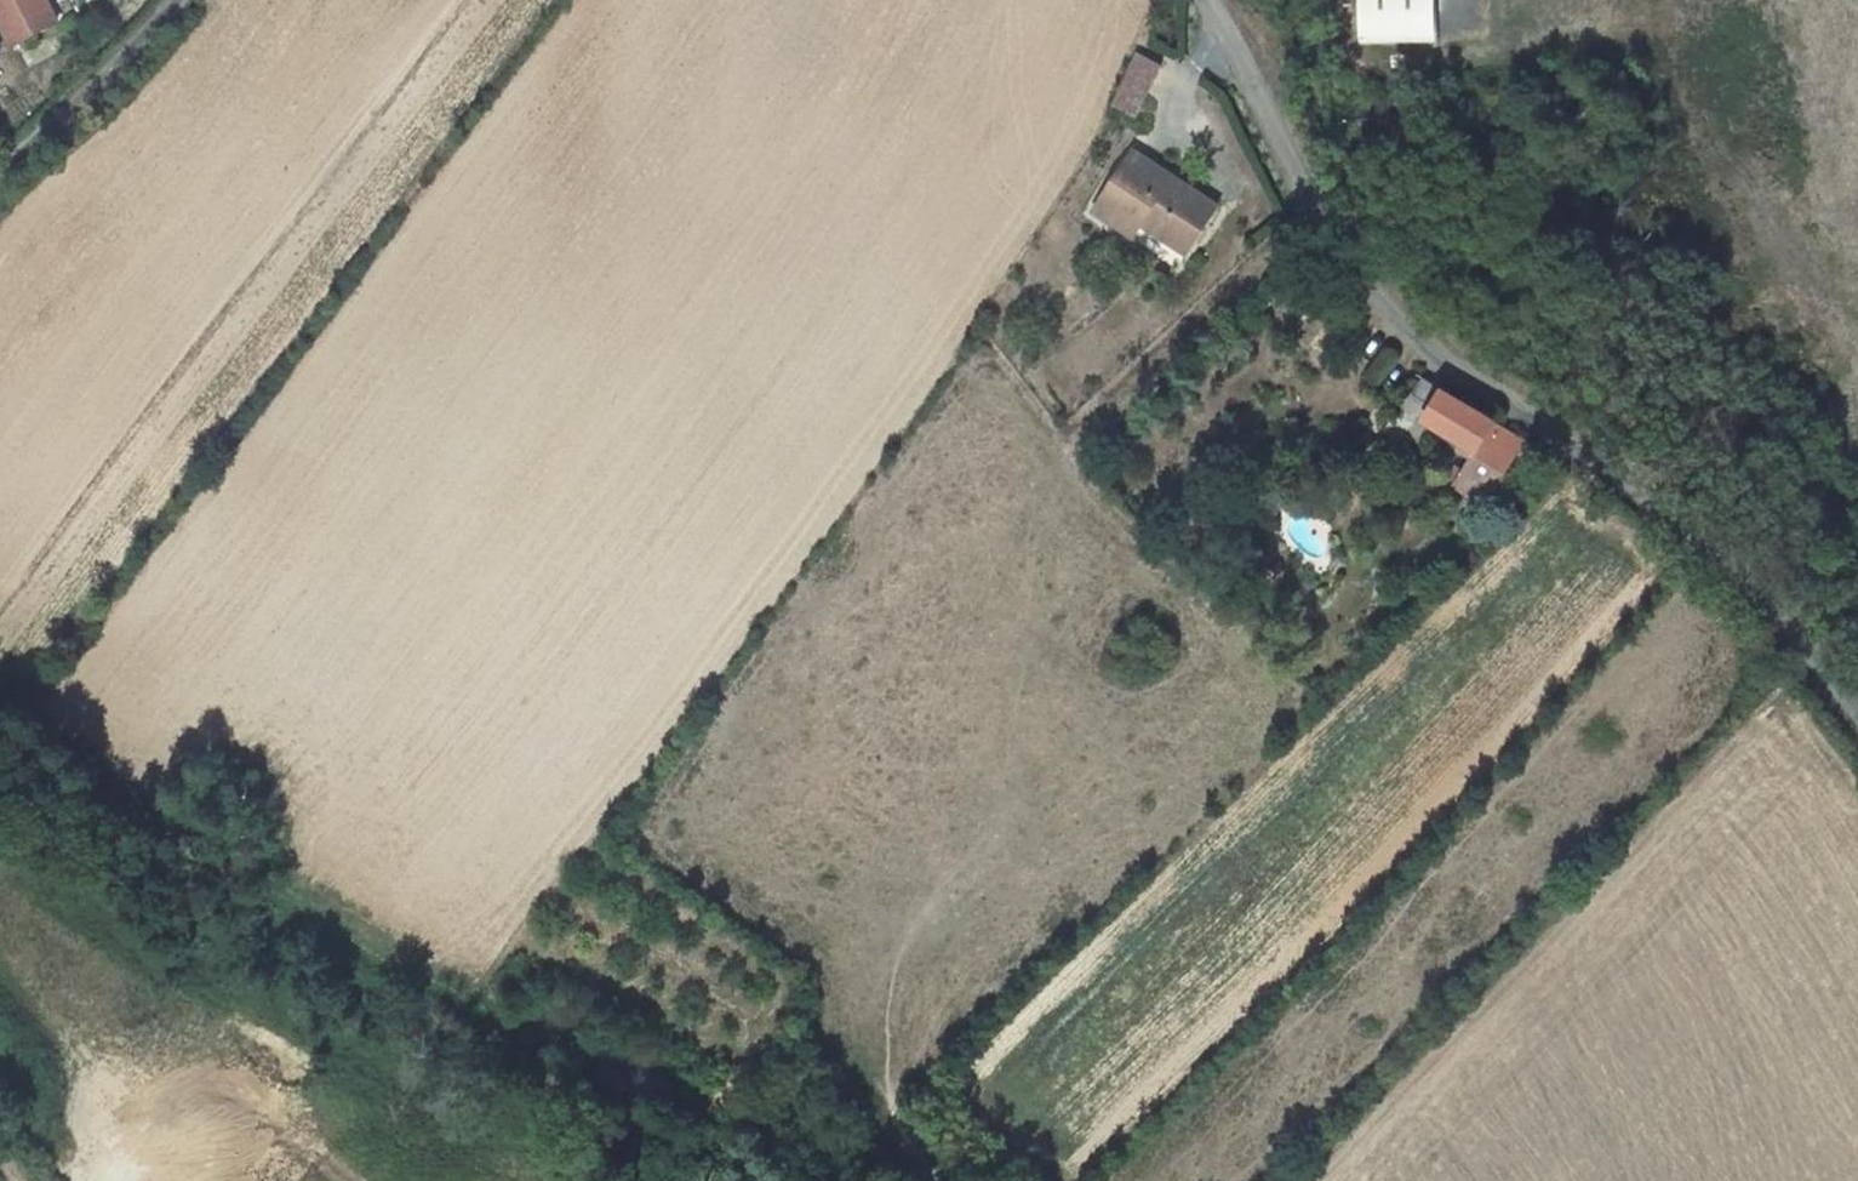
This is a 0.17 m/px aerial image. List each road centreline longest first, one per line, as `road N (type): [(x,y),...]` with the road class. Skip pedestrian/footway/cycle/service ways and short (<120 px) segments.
road 1 (unclassified): [(1857,709),(1788,612),(1636,484),(1456,367),(1374,277),(1196,0)]
road 2 (unclassified): [(184,0),(0,189)]

